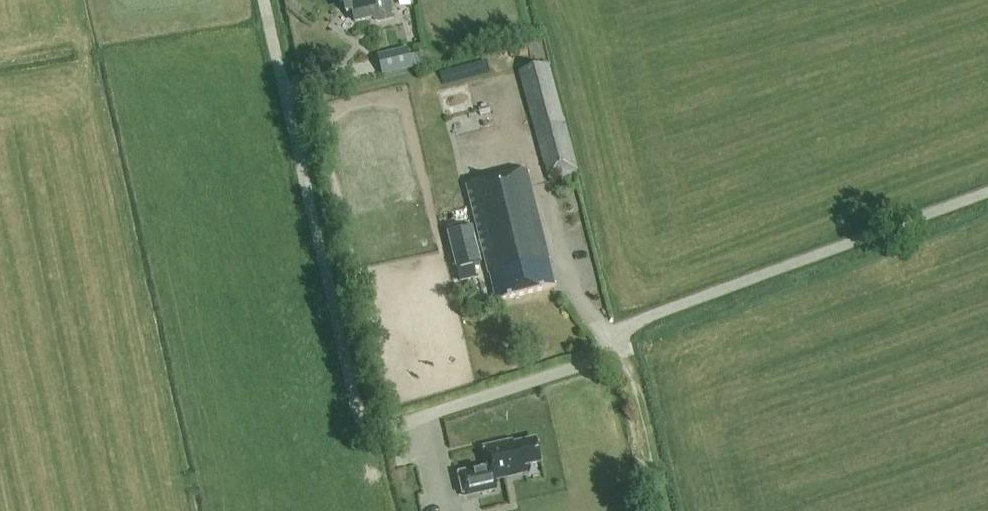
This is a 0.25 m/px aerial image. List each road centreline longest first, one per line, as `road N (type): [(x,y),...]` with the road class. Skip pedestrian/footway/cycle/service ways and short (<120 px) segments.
road 1 (unclassified): [(266,0),(360,418),(370,427),(398,426),(614,352)]
road 2 (track): [(614,352),(654,510)]

